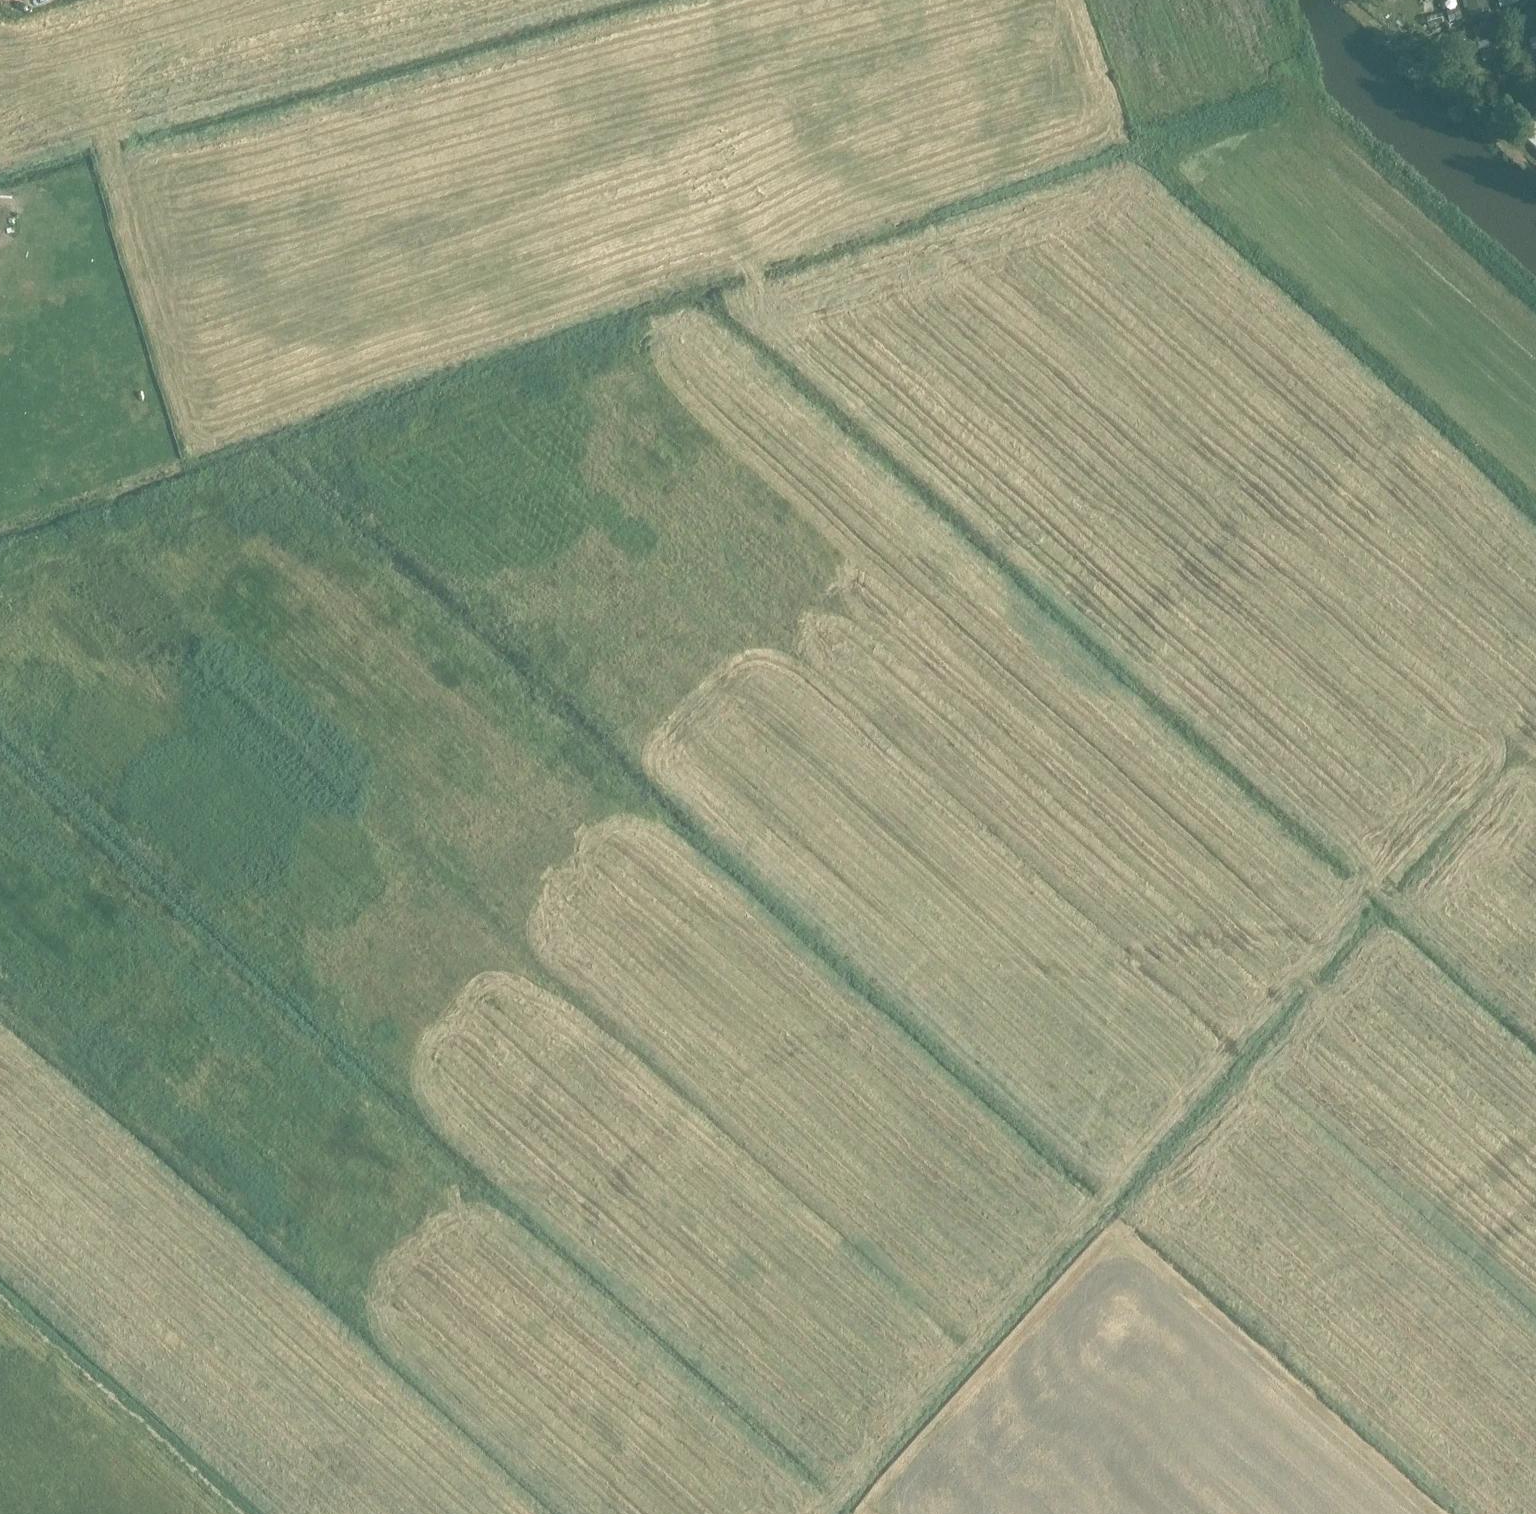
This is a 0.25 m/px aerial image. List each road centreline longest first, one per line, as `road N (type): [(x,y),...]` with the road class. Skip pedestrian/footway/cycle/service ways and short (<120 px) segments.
road 1 (track): [(119,162),(85,116),(0,76)]

